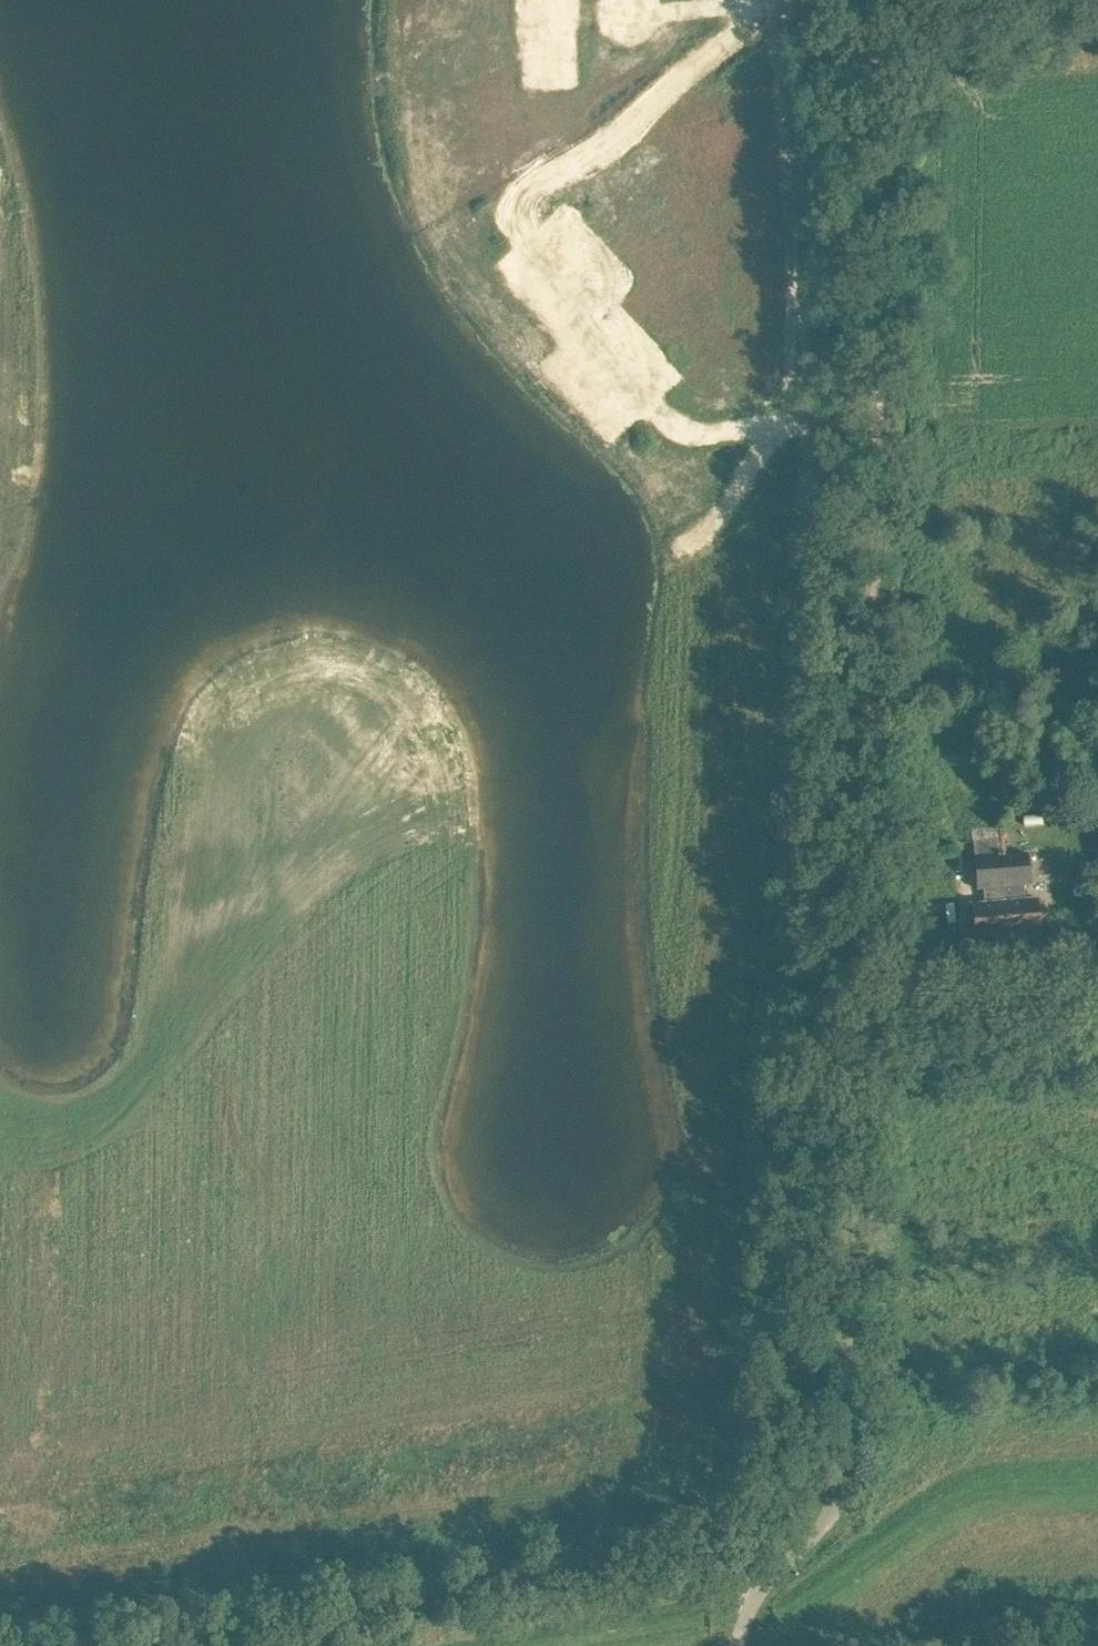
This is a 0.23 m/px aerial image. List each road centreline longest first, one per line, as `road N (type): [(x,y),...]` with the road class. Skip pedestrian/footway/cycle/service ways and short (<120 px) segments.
road 1 (track): [(875,0),(881,207),(860,1021)]
road 2 (unclassified): [(857,1047),(842,1489),(830,1519),(762,1586),(737,1645)]
road 3 (track): [(762,1586),(713,1544),(597,1573),(158,1645)]
road 4 (residential): [(631,18),(769,5),(877,10)]
road 5 (track): [(860,1021),(1097,1004)]
road 6 (track): [(877,10),(1063,0)]

